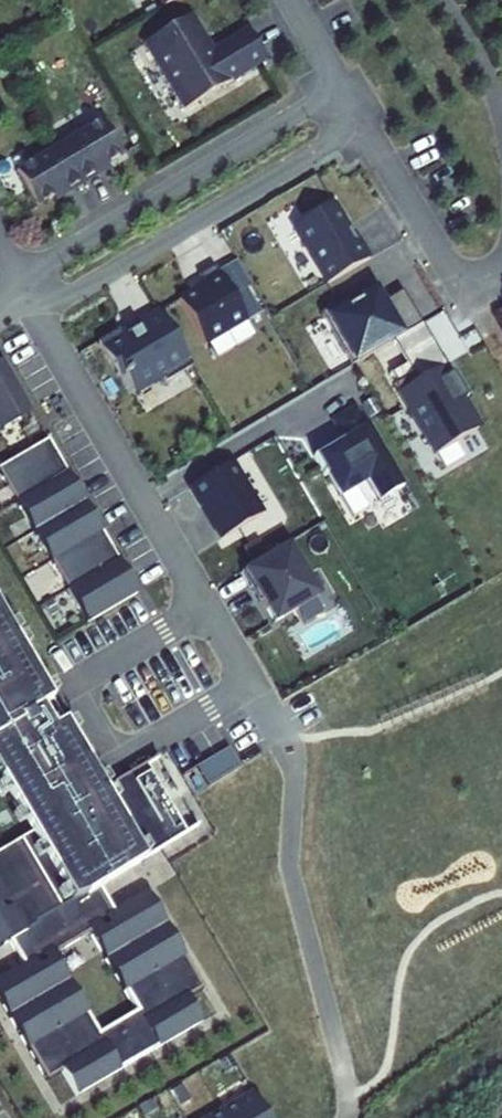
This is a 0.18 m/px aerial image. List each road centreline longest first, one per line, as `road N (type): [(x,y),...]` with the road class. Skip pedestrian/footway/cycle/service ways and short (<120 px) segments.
road 1 (residential): [(28,293),(281,732)]
road 2 (residential): [(28,293),(70,294),(358,127)]
road 3 (residential): [(339,95),(52,263),(28,293)]
road 4 (residential): [(358,127),(465,302),(501,282)]
road 5 (residential): [(440,0),(477,53),(501,112)]

